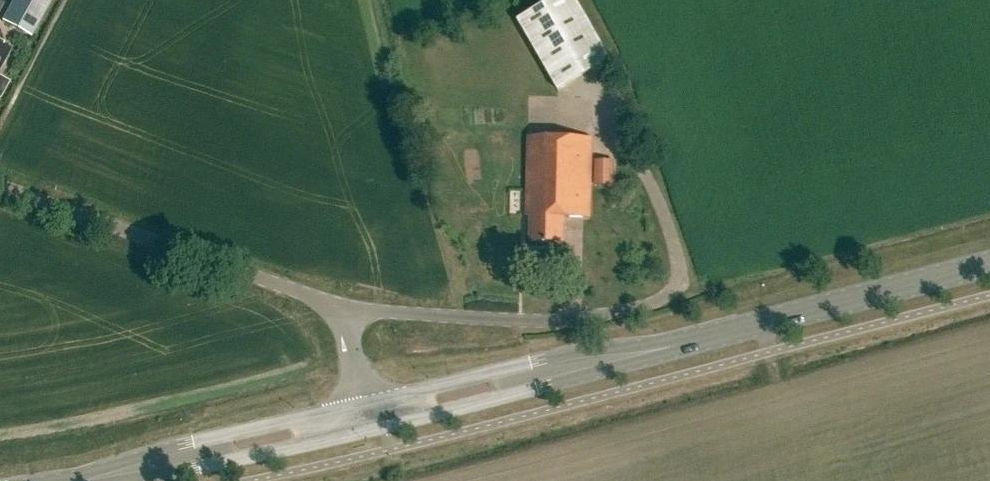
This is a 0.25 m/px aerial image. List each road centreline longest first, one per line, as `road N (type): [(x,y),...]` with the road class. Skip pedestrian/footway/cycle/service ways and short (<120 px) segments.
road 1 (primary): [(379,415),(989,265)]
road 2 (unclassified): [(332,311),(539,324),(608,318),(685,290)]
road 3 (unclassified): [(332,311),(0,186)]
road 4 (primary): [(72,480),(379,415)]

